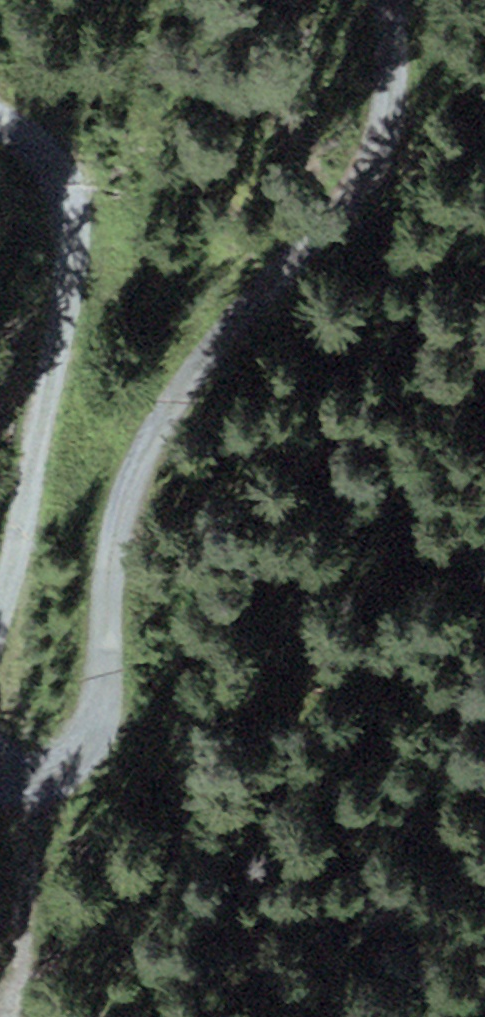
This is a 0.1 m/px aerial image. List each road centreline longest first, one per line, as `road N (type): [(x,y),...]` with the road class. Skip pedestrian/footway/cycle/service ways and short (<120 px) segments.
road 1 (track): [(384,0),(384,51),(400,124),(360,188),(173,391),(118,498),(103,722),(72,769),(38,785)]
road 2 (track): [(0,568),(73,220),(28,155),(0,139)]
road 3 (track): [(38,785),(2,1016)]

